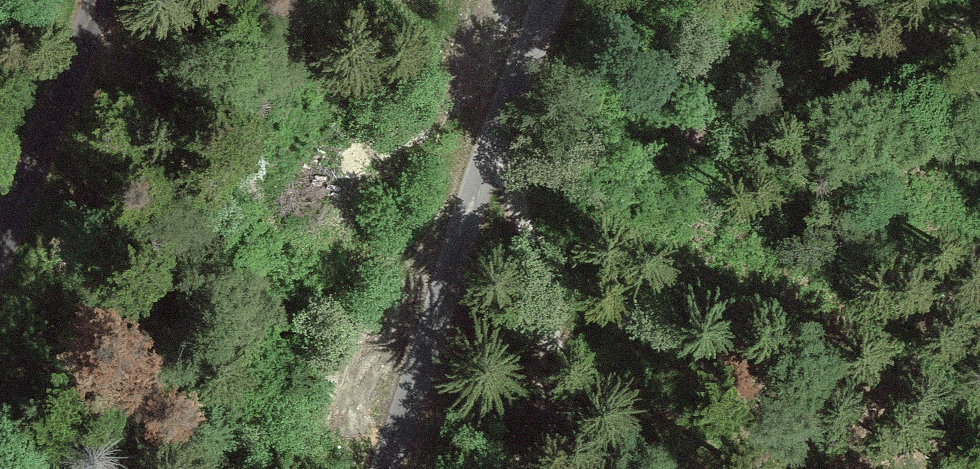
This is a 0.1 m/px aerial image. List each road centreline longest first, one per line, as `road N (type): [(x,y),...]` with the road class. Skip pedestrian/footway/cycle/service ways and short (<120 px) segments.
road 1 (unclassified): [(381,468),(547,0)]
road 2 (track): [(542,468),(550,408),(547,317),(501,137)]
road 3 (track): [(109,0),(0,280)]

